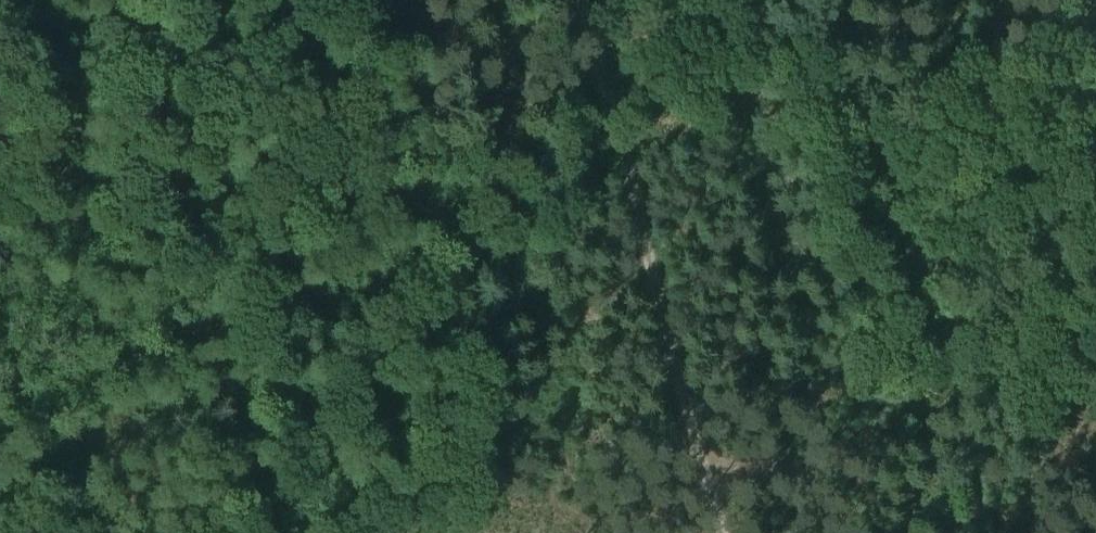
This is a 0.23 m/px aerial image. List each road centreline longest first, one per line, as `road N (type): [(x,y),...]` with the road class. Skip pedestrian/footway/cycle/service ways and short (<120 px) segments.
road 1 (track): [(722,532),(582,0)]
road 2 (track): [(34,0),(80,136),(69,382),(77,532)]

